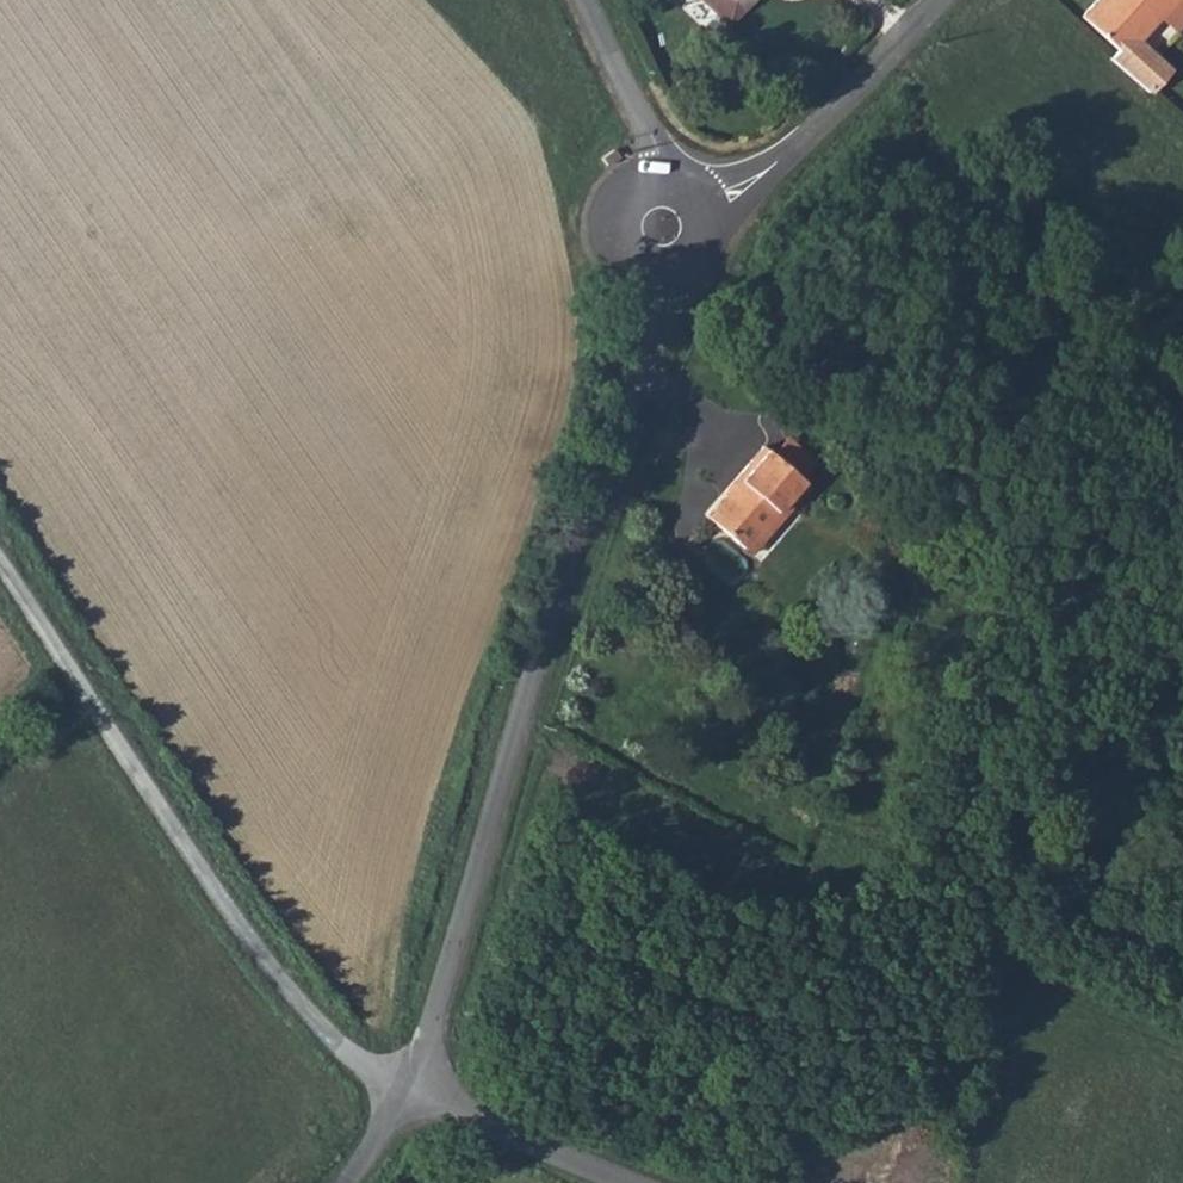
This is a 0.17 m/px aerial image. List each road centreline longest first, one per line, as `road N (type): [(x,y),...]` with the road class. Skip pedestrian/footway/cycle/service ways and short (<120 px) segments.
road 1 (unclassified): [(663,228),(657,304),(408,1088)]
road 2 (track): [(0,569),(253,947),(341,1048)]
road 3 (unclassified): [(663,228),(732,202),(777,163),(931,0)]
road 4 (unclassified): [(588,0),(655,146),(663,228)]
road 5 (unclassified): [(408,1088),(626,1182)]

